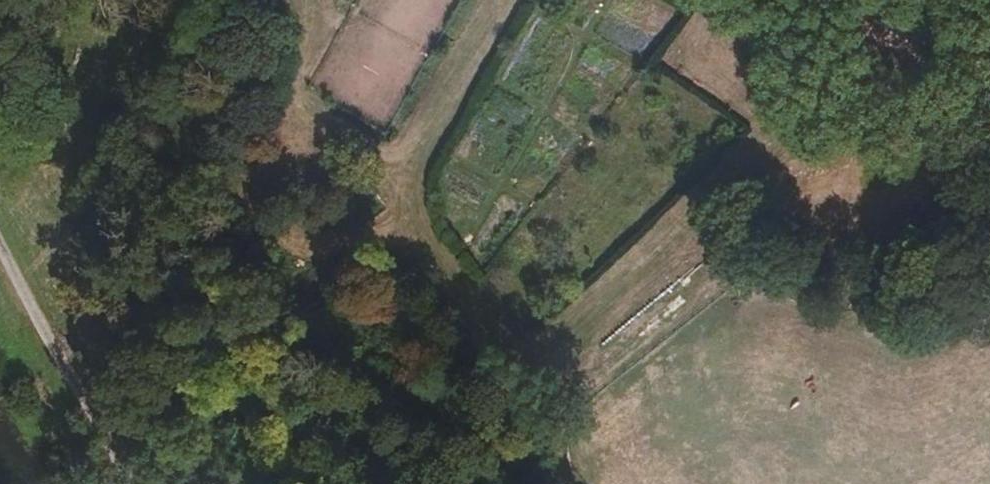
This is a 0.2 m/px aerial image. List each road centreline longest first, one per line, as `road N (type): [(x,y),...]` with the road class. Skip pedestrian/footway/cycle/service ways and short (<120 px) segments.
road 1 (track): [(133,483),(0,247)]
road 2 (track): [(822,0),(989,95)]

